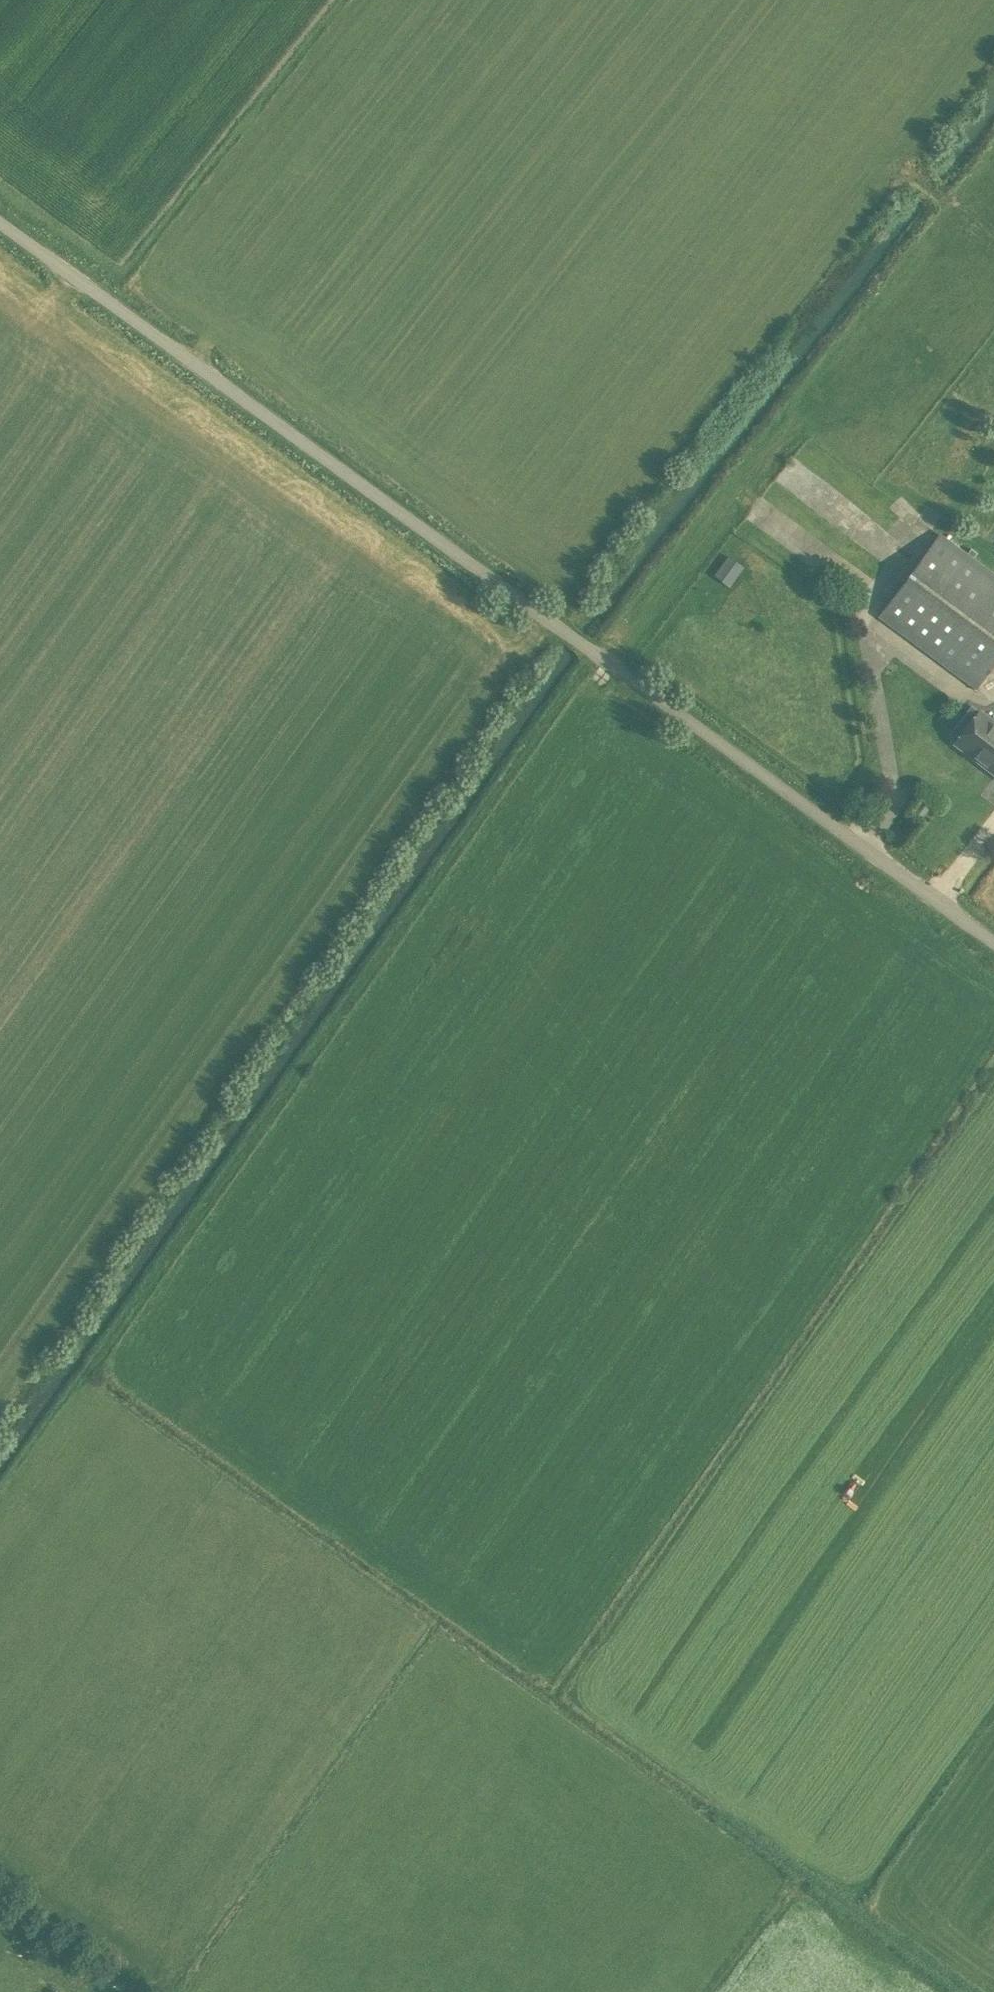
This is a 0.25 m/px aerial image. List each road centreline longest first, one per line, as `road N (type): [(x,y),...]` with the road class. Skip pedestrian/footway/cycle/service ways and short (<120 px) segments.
road 1 (unclassified): [(993,941),(0,223)]
road 2 (track): [(0,1491),(81,1377)]

